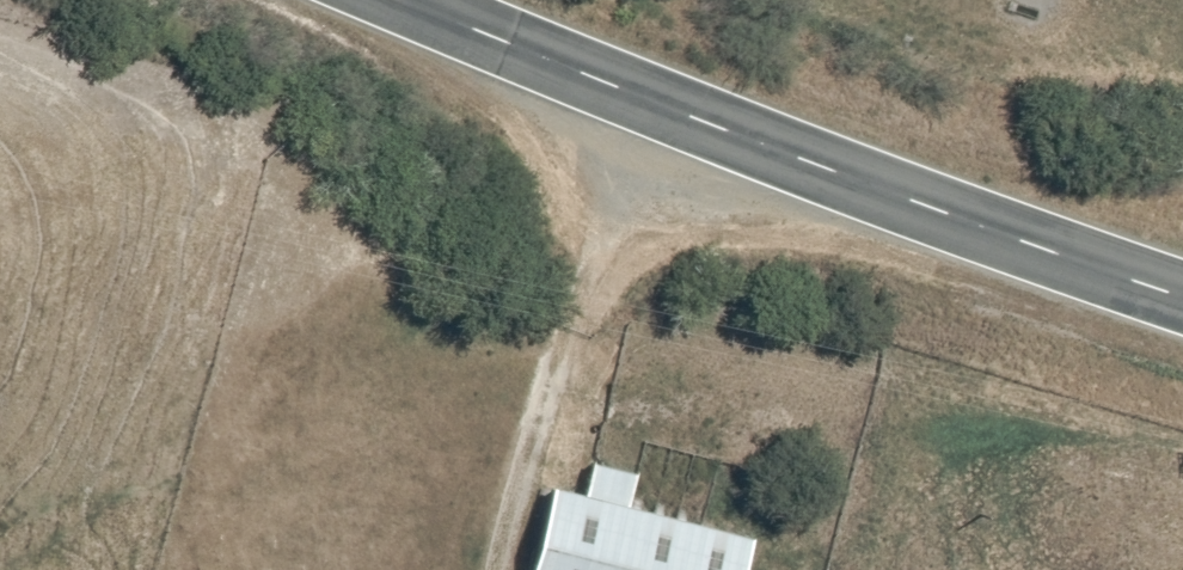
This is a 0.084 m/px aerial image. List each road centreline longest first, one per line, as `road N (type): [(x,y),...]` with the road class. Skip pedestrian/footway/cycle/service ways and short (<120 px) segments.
road 1 (unclassified): [(395,0),(678,111),(1182,279)]
road 2 (track): [(678,111),(495,569)]

